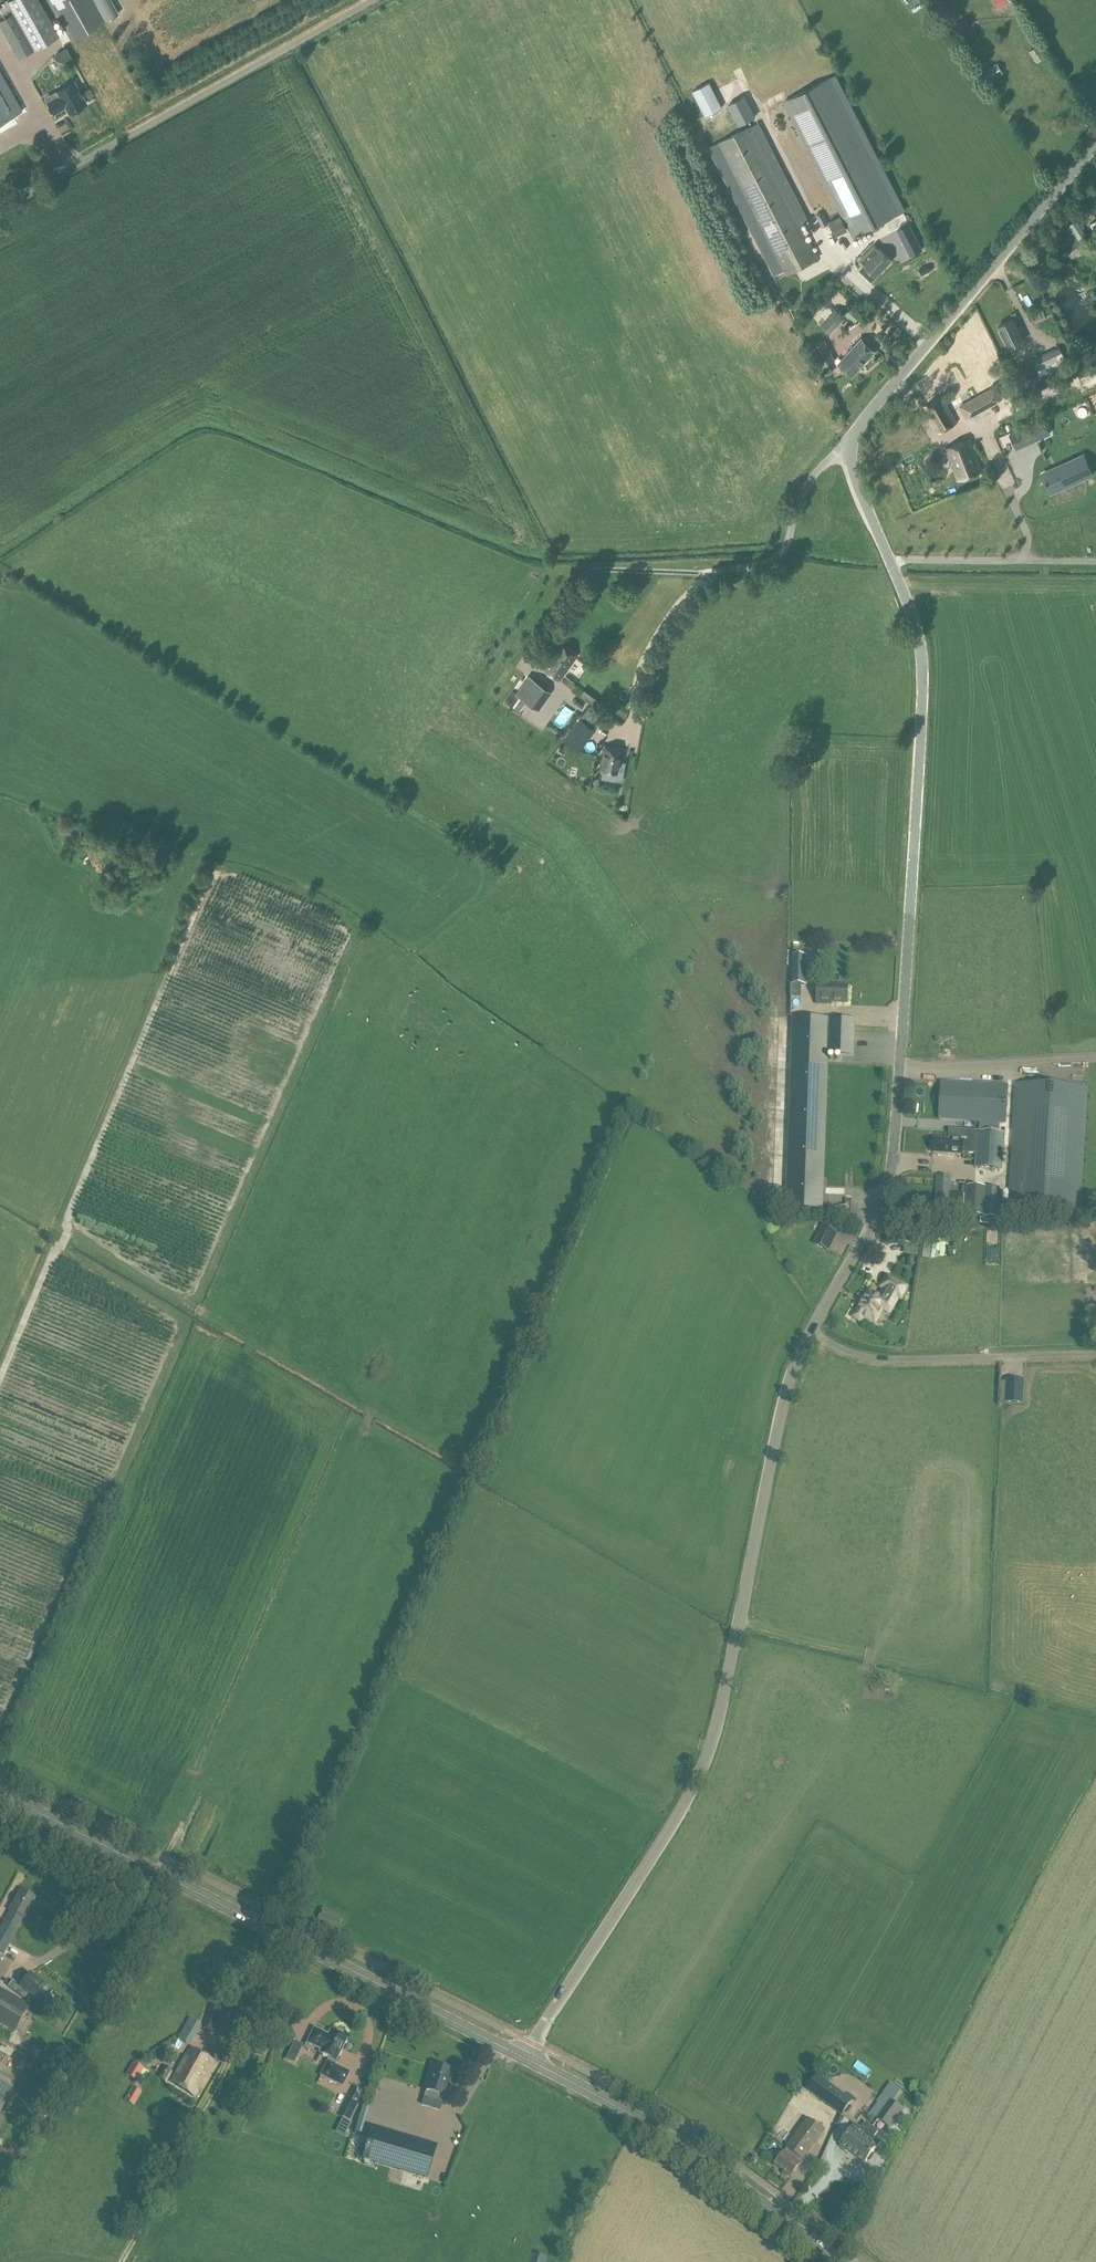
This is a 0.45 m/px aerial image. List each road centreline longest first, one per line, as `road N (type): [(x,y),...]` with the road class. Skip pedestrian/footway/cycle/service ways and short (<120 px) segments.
road 1 (tertiary): [(808,1337),(874,1226),(889,1179),(924,675),(908,601),(853,473),(856,432),(1095,145)]
road 2 (tertiary): [(525,2059),(704,1768),(778,1433),(808,1337)]
road 3 (secondary): [(525,2059),(0,1793)]
road 4 (unclassified): [(0,210),(377,0)]
road 5 (secondary): [(840,2261),(643,2122),(525,2059)]
road 6 (unclassified): [(1095,1355),(878,1364),(808,1337)]
road 7 (track): [(227,2065),(120,2261)]

